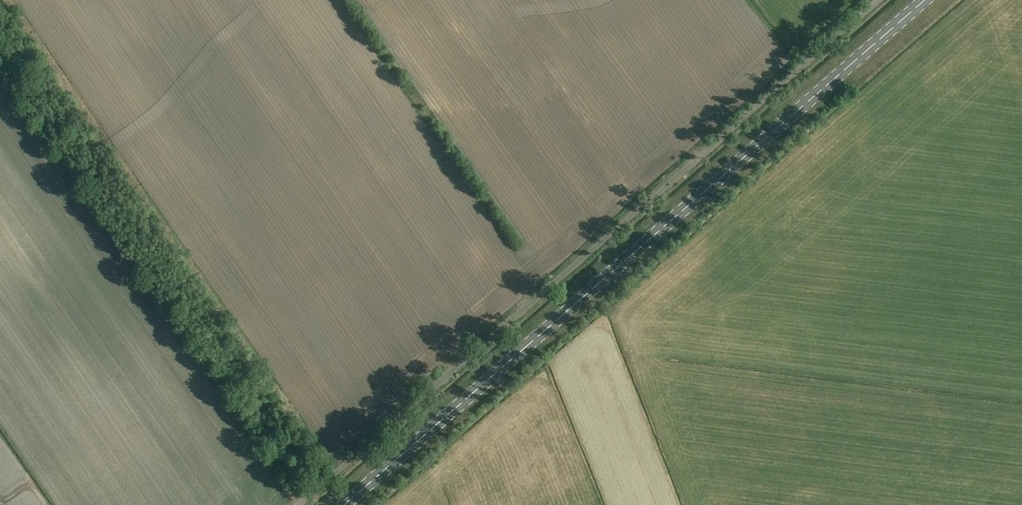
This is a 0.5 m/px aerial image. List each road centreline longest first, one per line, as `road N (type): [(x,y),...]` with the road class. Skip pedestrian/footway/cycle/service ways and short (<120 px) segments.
road 1 (primary): [(343,504),(925,0)]
road 2 (unclassified): [(298,504),(878,0)]

